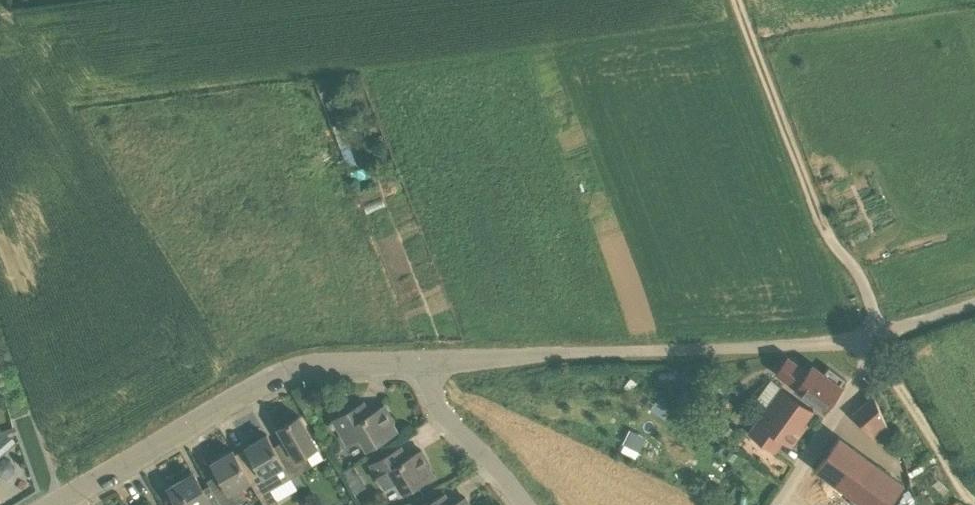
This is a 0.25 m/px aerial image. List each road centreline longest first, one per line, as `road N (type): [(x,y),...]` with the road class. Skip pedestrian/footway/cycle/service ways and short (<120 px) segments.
road 1 (residential): [(424,364),(869,344)]
road 2 (residential): [(60,504),(276,376),(325,361),(424,364)]
road 3 (track): [(869,344),(736,0)]
road 4 (residential): [(779,504),(853,398),(869,344)]
road 5 (residential): [(526,504),(437,406),(424,364)]

